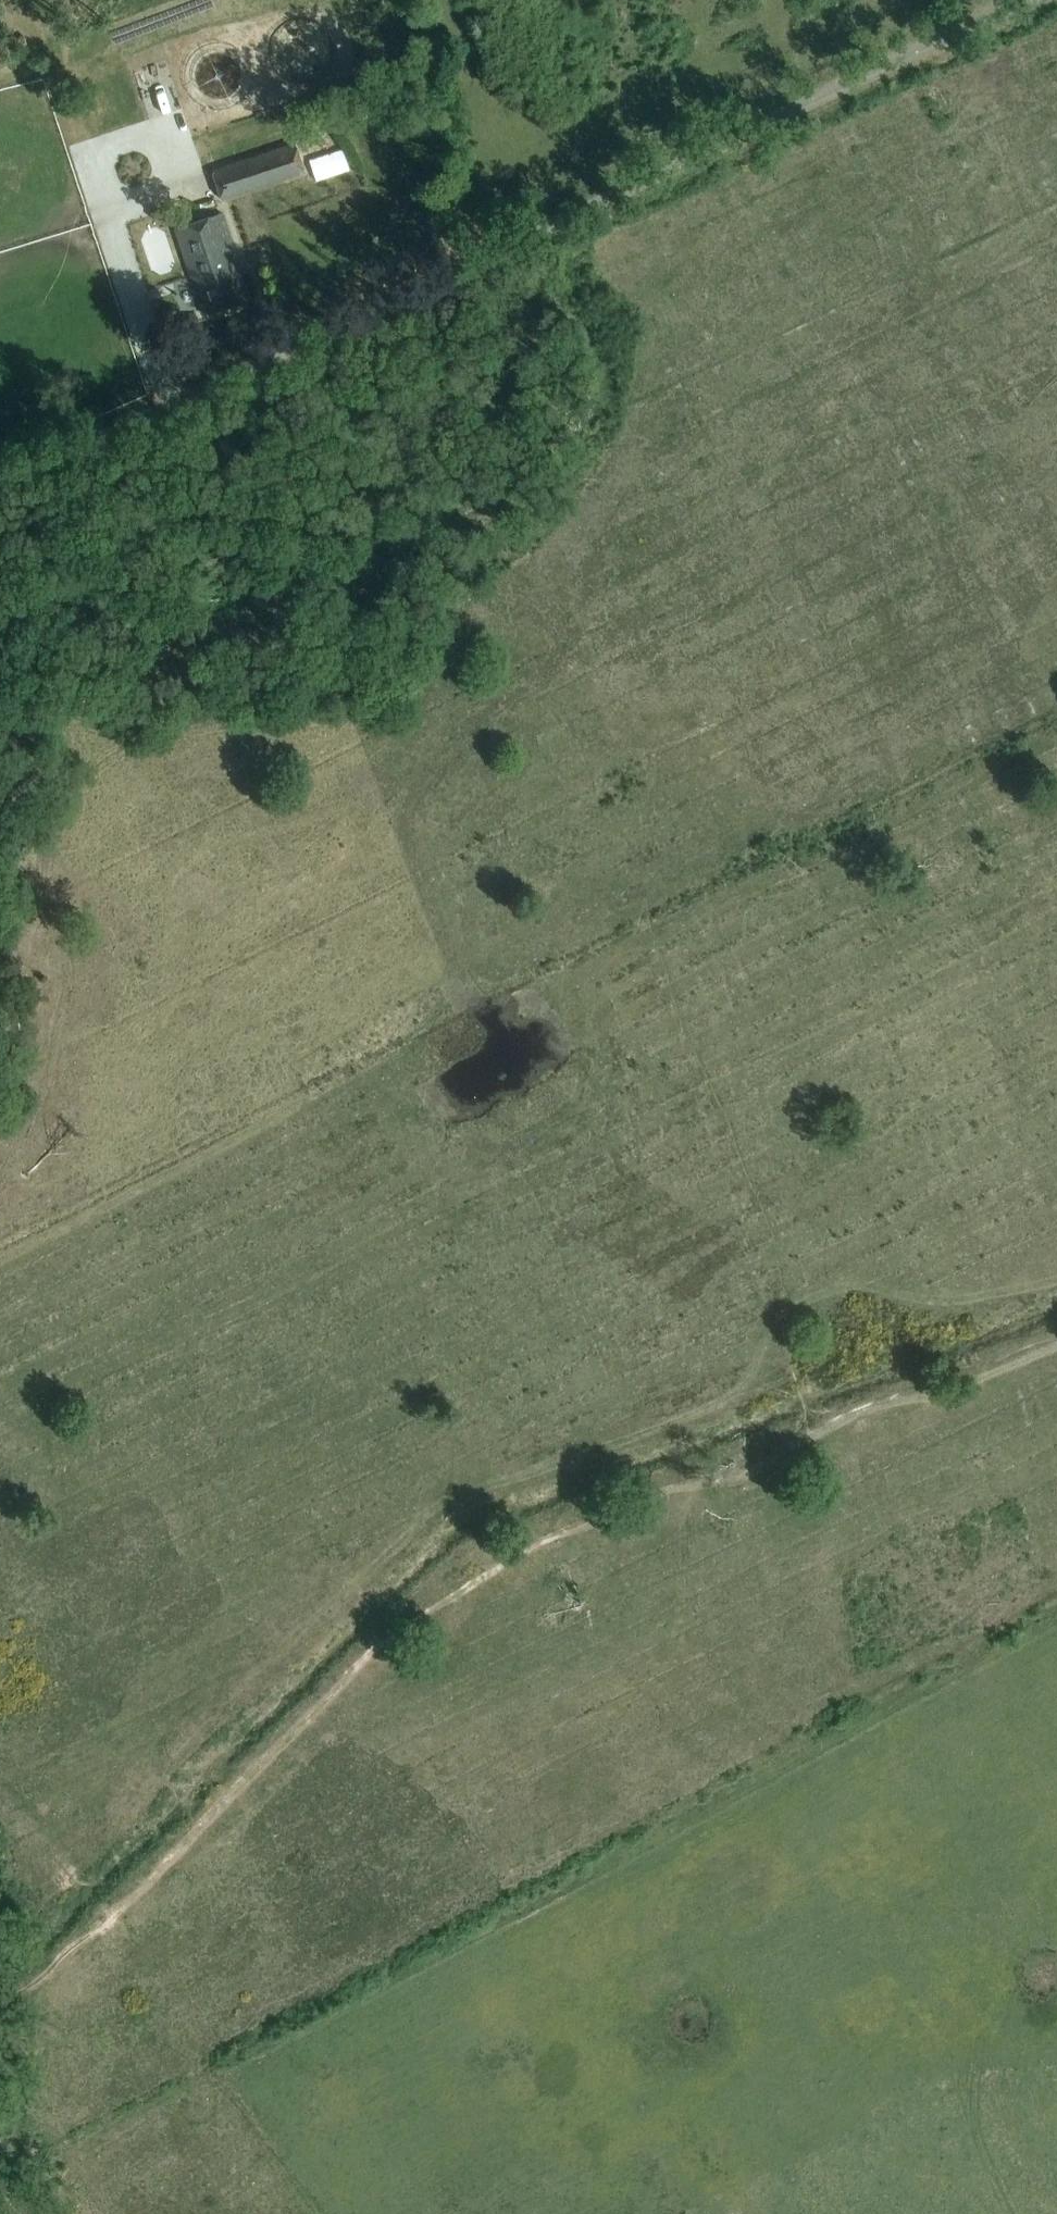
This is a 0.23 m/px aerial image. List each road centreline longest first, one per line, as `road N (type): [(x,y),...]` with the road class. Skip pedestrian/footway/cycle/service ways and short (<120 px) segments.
road 1 (unclassified): [(0,480),(1020,0)]

